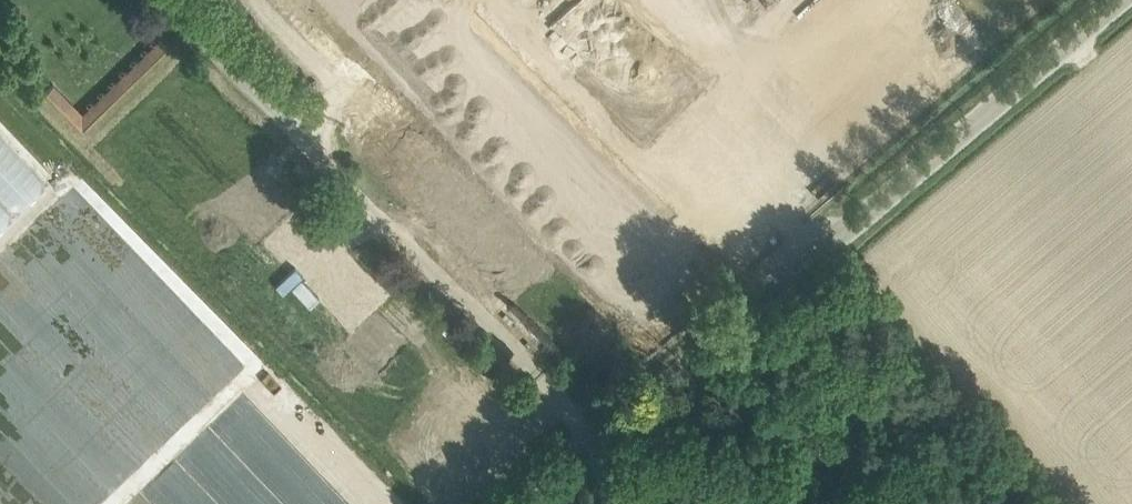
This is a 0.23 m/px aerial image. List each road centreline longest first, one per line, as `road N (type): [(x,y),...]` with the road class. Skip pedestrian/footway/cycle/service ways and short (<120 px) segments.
road 1 (unclassified): [(597,440),(1121,0)]
road 2 (unclassified): [(597,440),(163,0)]

